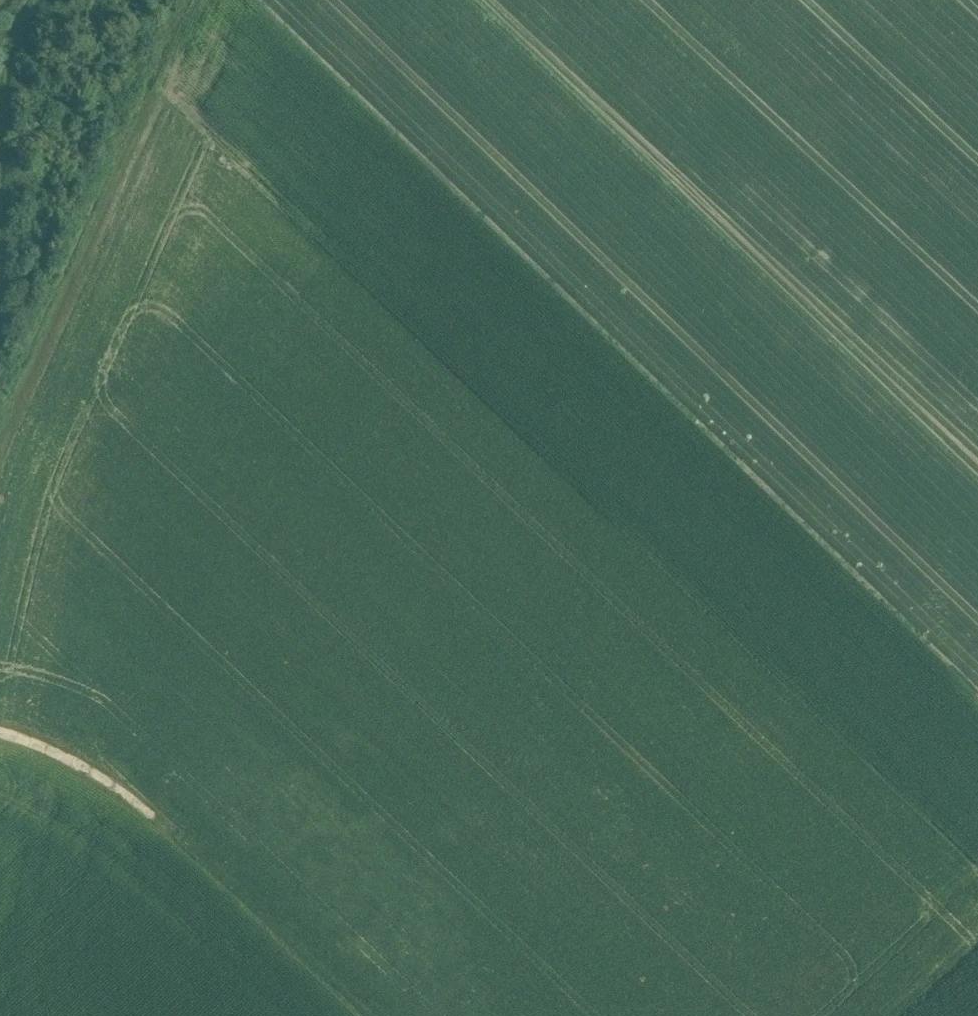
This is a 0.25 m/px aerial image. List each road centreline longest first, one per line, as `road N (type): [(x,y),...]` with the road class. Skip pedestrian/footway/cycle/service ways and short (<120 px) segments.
road 1 (track): [(154,818),(105,778),(0,737)]

